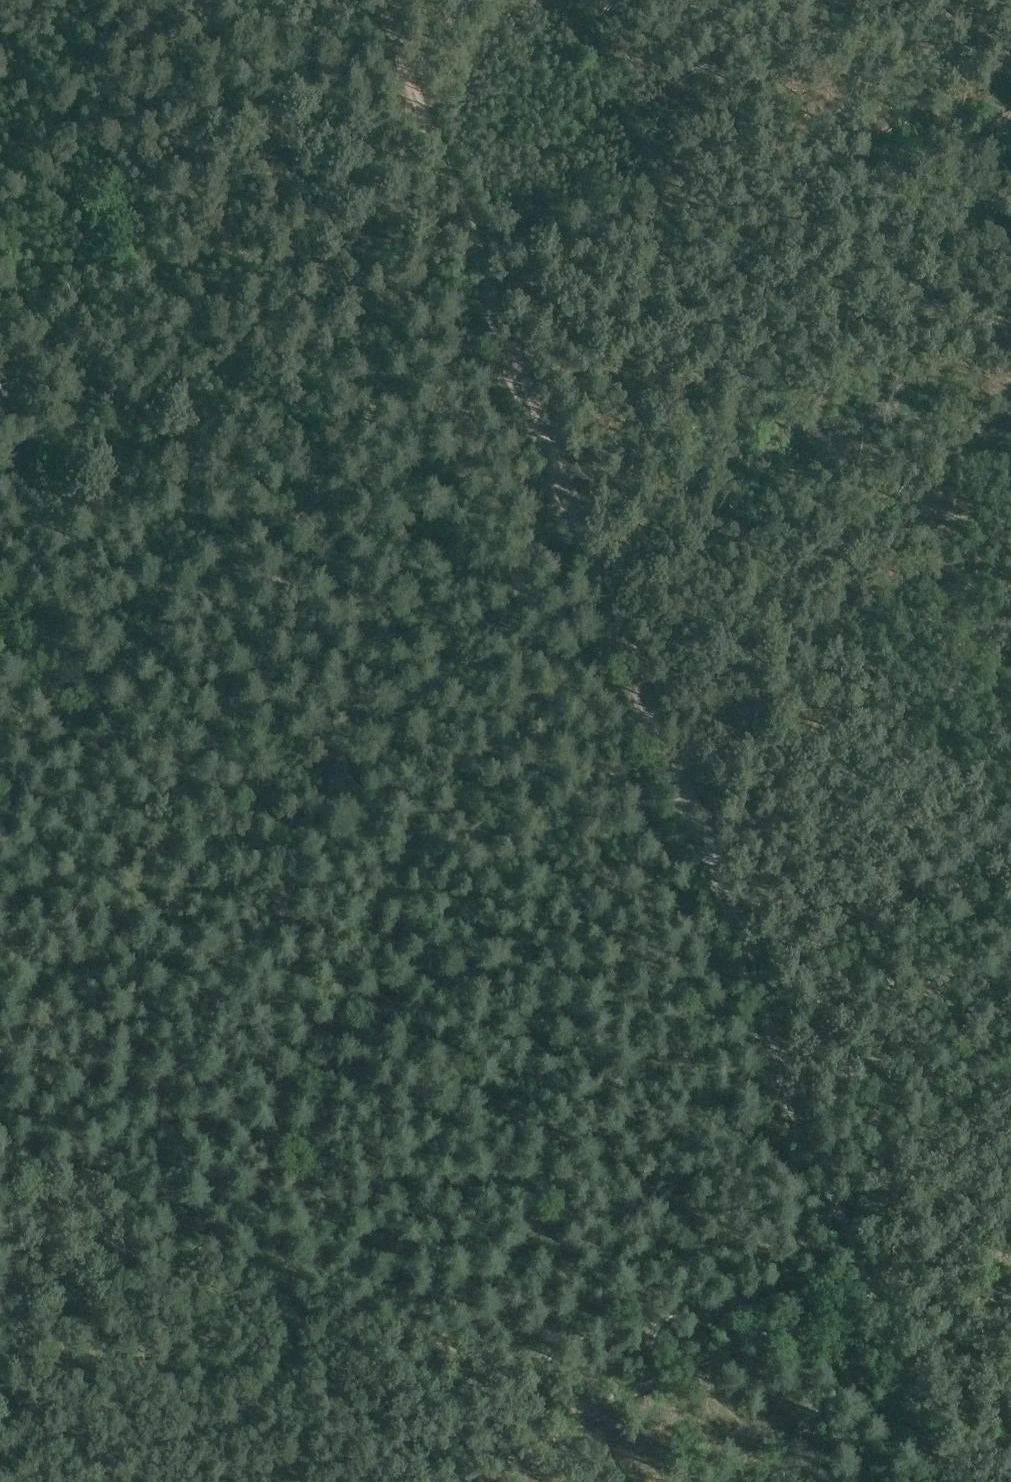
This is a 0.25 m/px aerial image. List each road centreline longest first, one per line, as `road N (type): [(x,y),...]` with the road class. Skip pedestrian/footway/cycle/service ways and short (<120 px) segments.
road 1 (track): [(1010,1218),(600,1414),(500,1481)]

